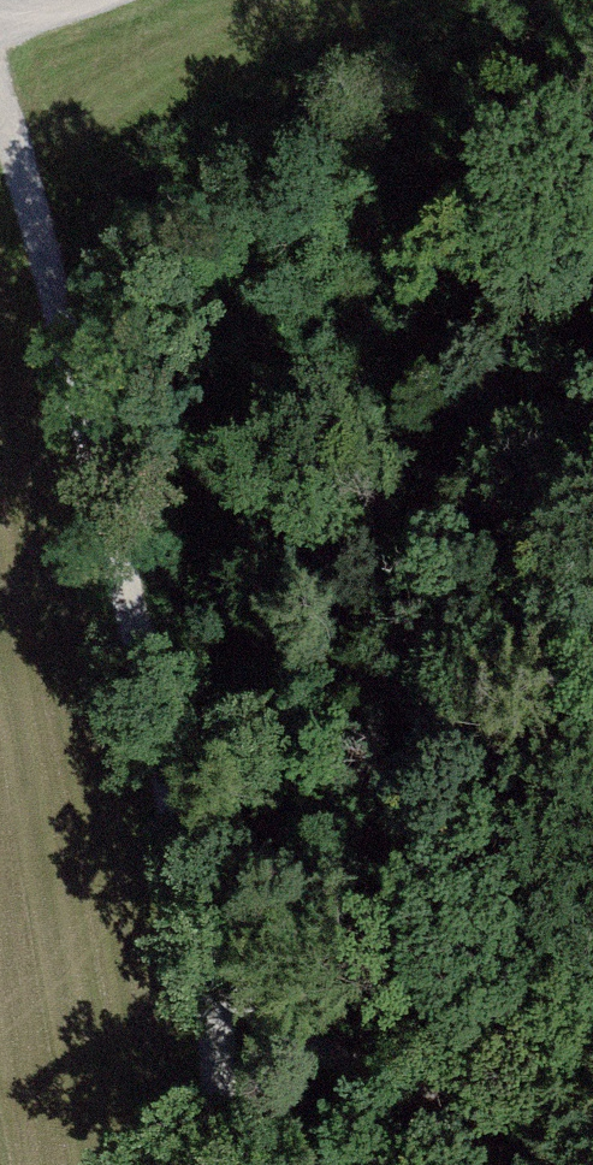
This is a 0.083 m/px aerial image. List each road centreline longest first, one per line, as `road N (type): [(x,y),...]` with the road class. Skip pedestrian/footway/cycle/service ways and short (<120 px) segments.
road 1 (track): [(0,107),(51,287),(218,1006),(225,1164)]
road 2 (track): [(218,1006),(418,1101),(498,1164)]
road 3 (track): [(418,1101),(592,1058)]

